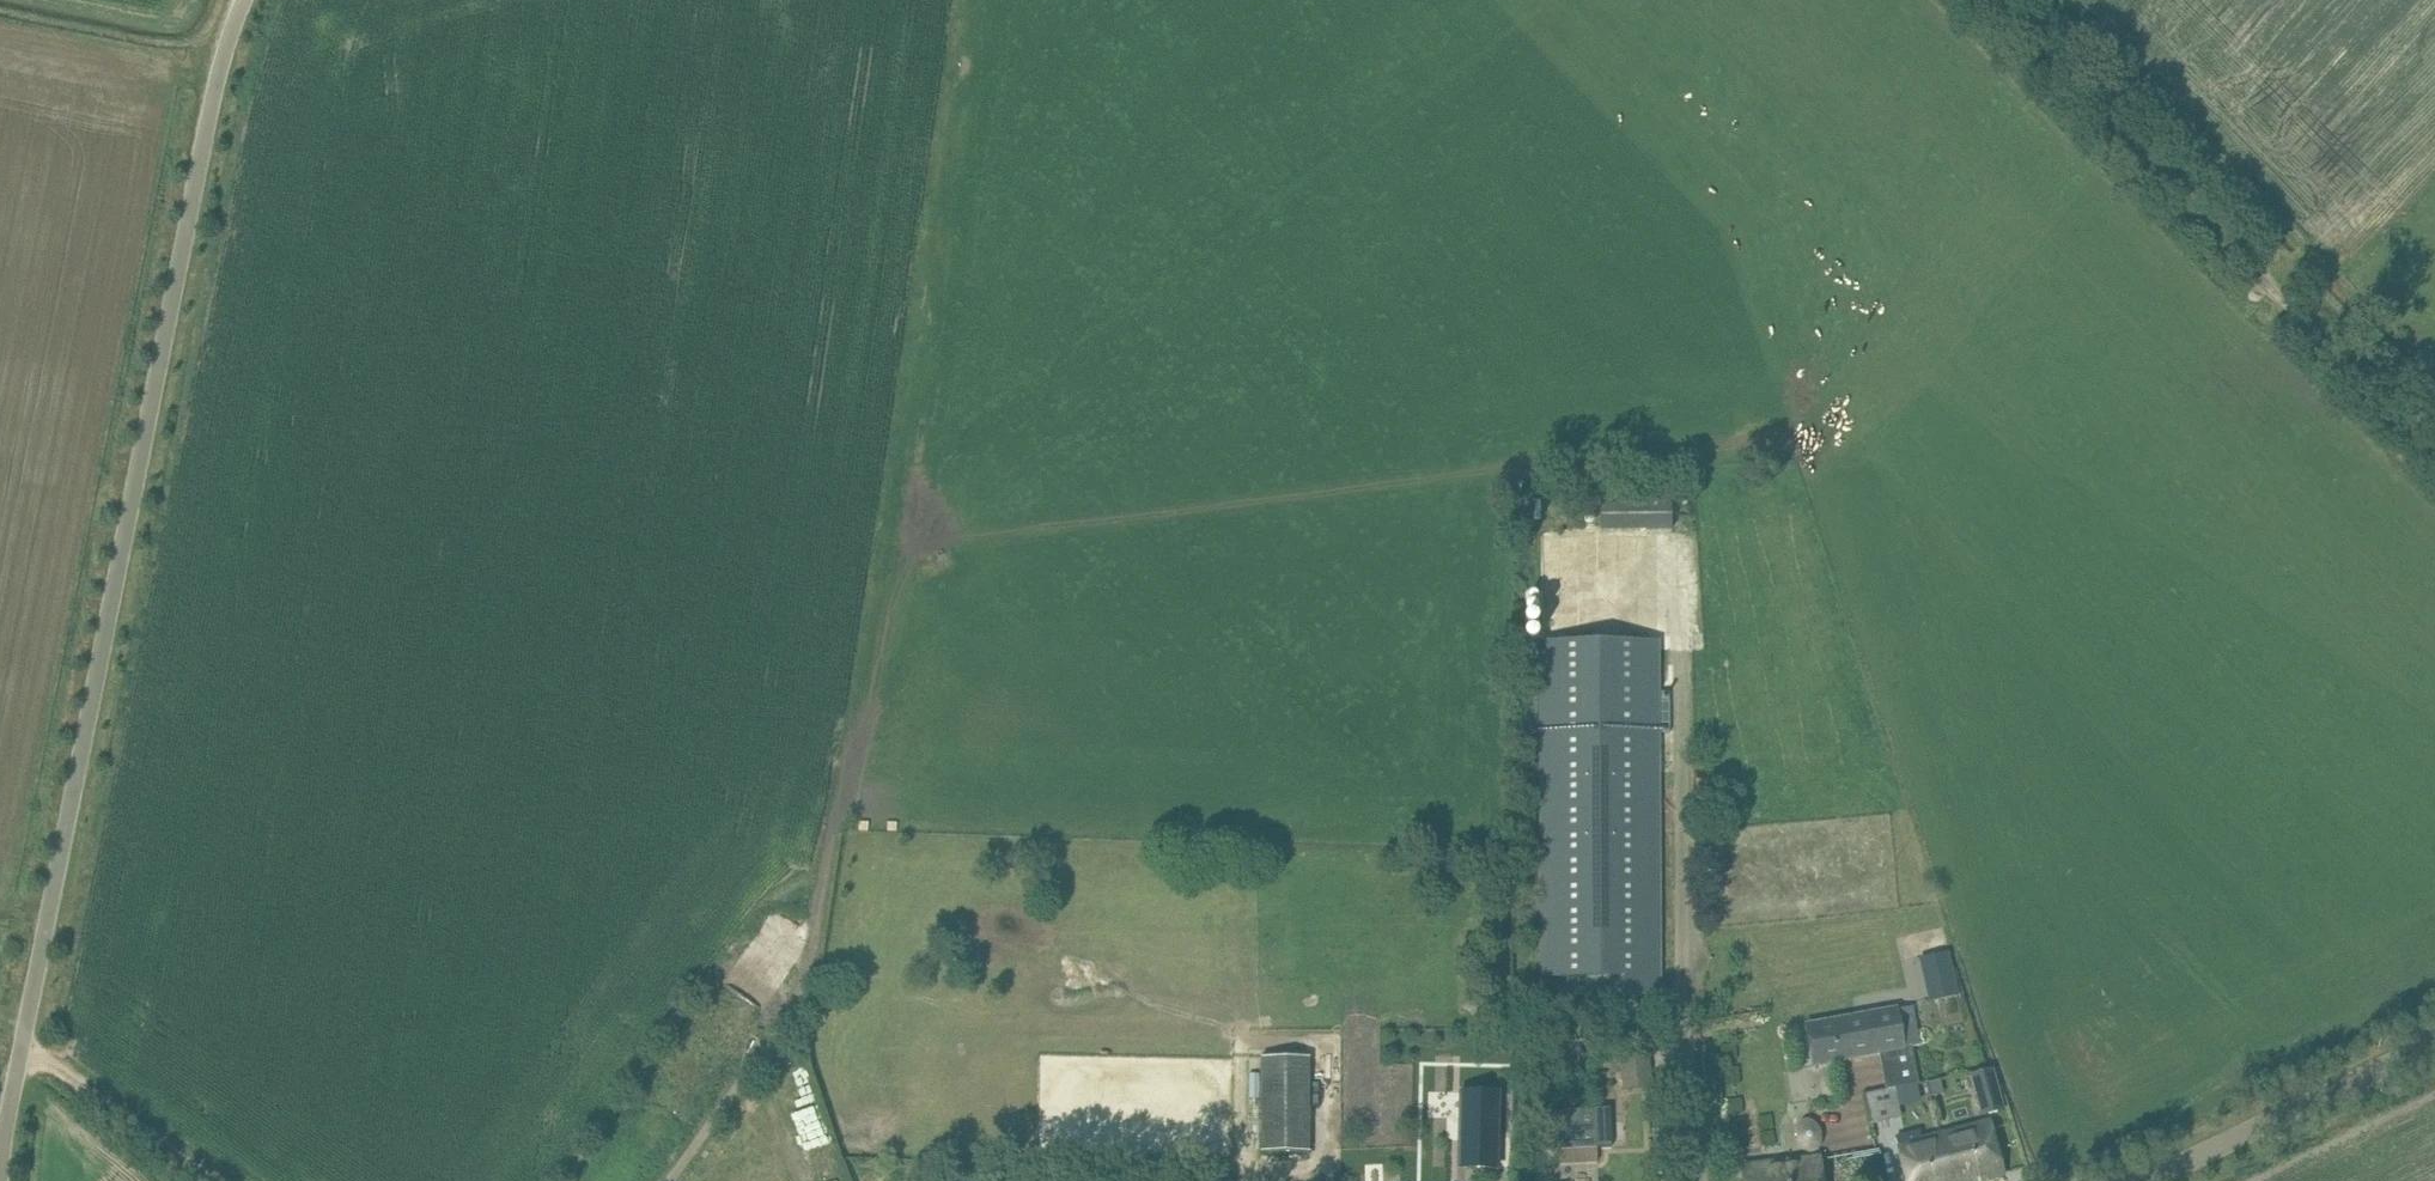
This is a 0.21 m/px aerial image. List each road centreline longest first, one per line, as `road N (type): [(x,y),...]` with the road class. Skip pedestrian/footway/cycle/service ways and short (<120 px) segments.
road 1 (unclassified): [(24,1042),(214,92),(245,0)]
road 2 (track): [(2434,450),(1985,0)]
road 3 (unclassified): [(2145,1180),(2434,1042)]
road 4 (unclassified): [(220,1180),(24,1042)]
road 5 (unclassified): [(2,1180),(24,1042)]

